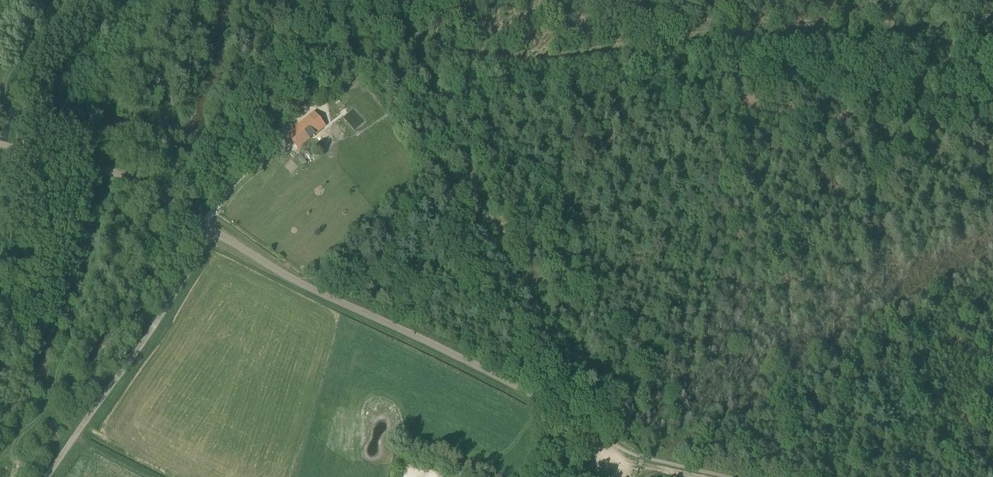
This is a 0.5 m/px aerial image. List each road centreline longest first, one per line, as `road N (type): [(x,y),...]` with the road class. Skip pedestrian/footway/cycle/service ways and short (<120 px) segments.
road 1 (unclassified): [(558,476),(566,415),(288,275),(130,179),(0,145)]
road 2 (track): [(46,476),(213,231)]
road 3 (track): [(353,0),(299,57),(194,219)]
road 4 (track): [(19,149),(43,55),(104,0)]
road 5 (track): [(19,149),(0,309)]

